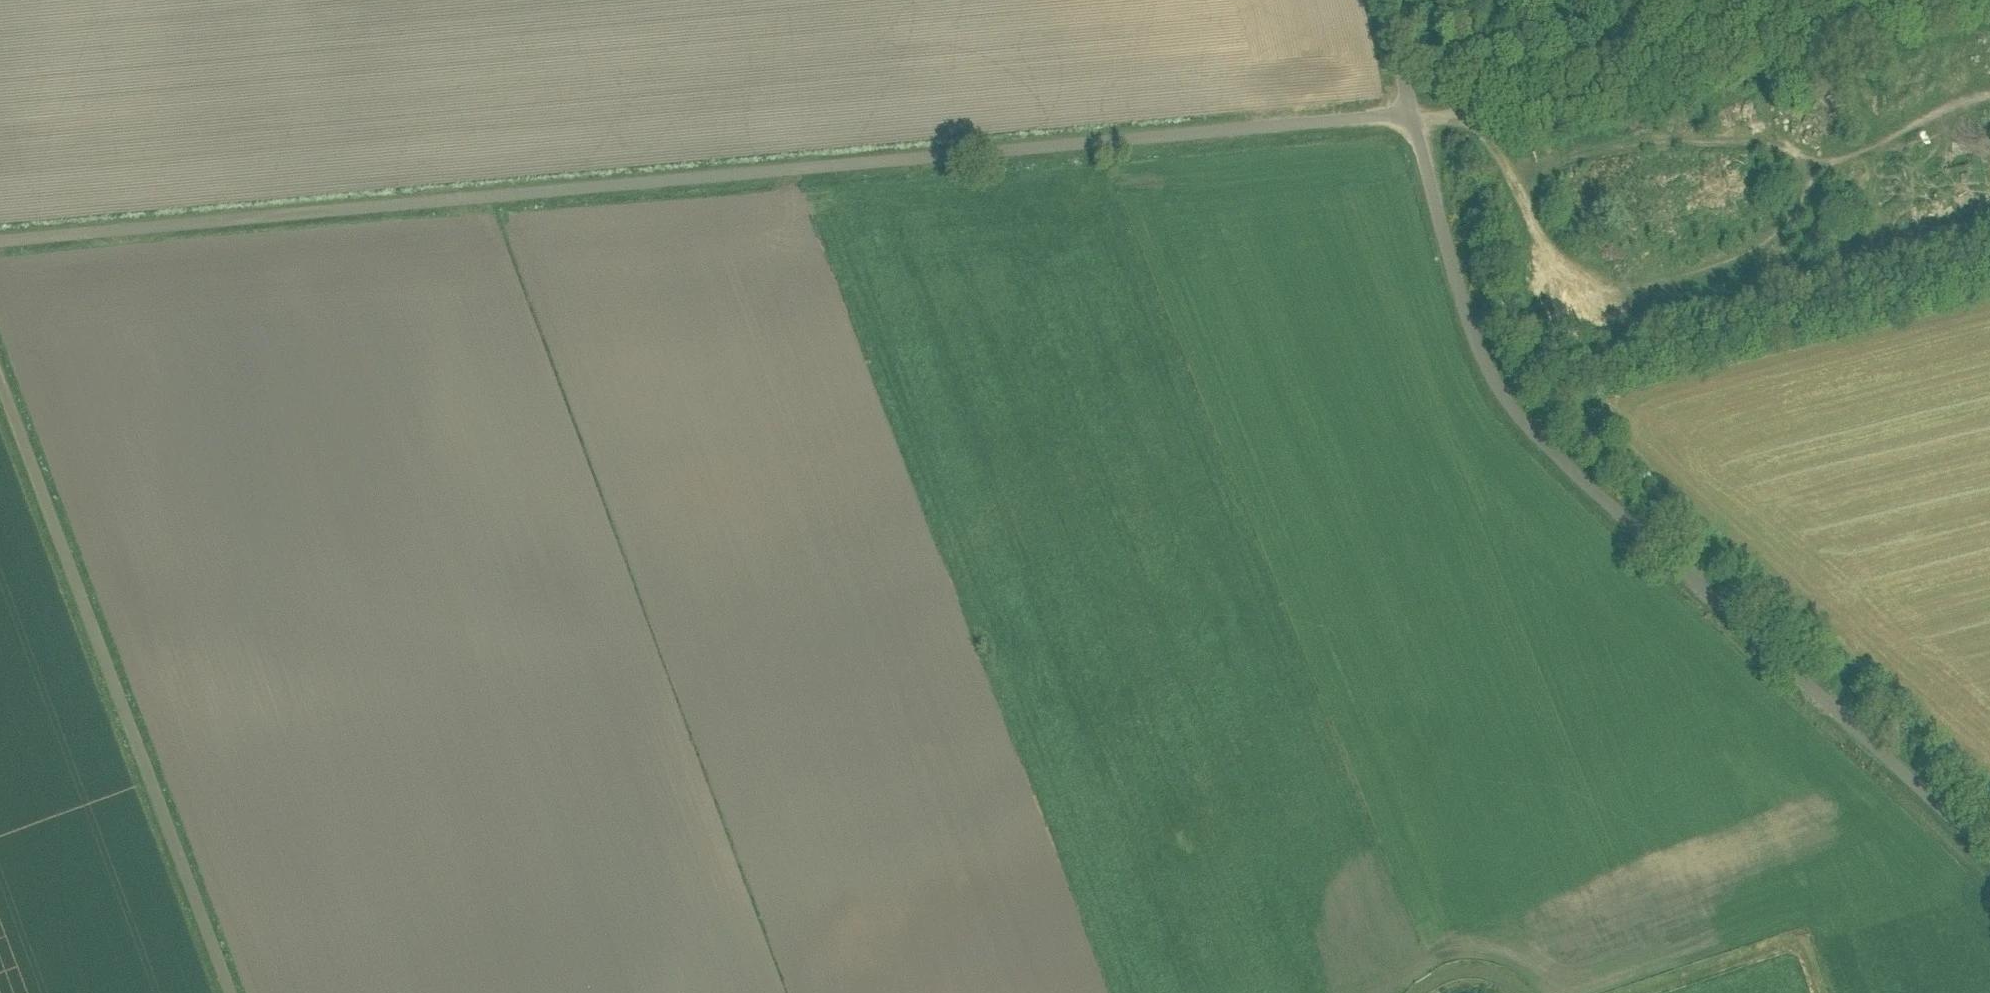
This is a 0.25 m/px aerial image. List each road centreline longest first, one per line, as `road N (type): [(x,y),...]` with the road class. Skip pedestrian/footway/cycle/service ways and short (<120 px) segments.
road 1 (unclassified): [(0,242),(1413,117)]
road 2 (unclassified): [(1989,855),(1510,405),(1465,312),(1413,117)]
road 3 (unclassified): [(230,992),(0,381)]
road 4 (track): [(1413,117),(1836,0)]
road 5 (unclassified): [(1413,117),(1383,0)]

